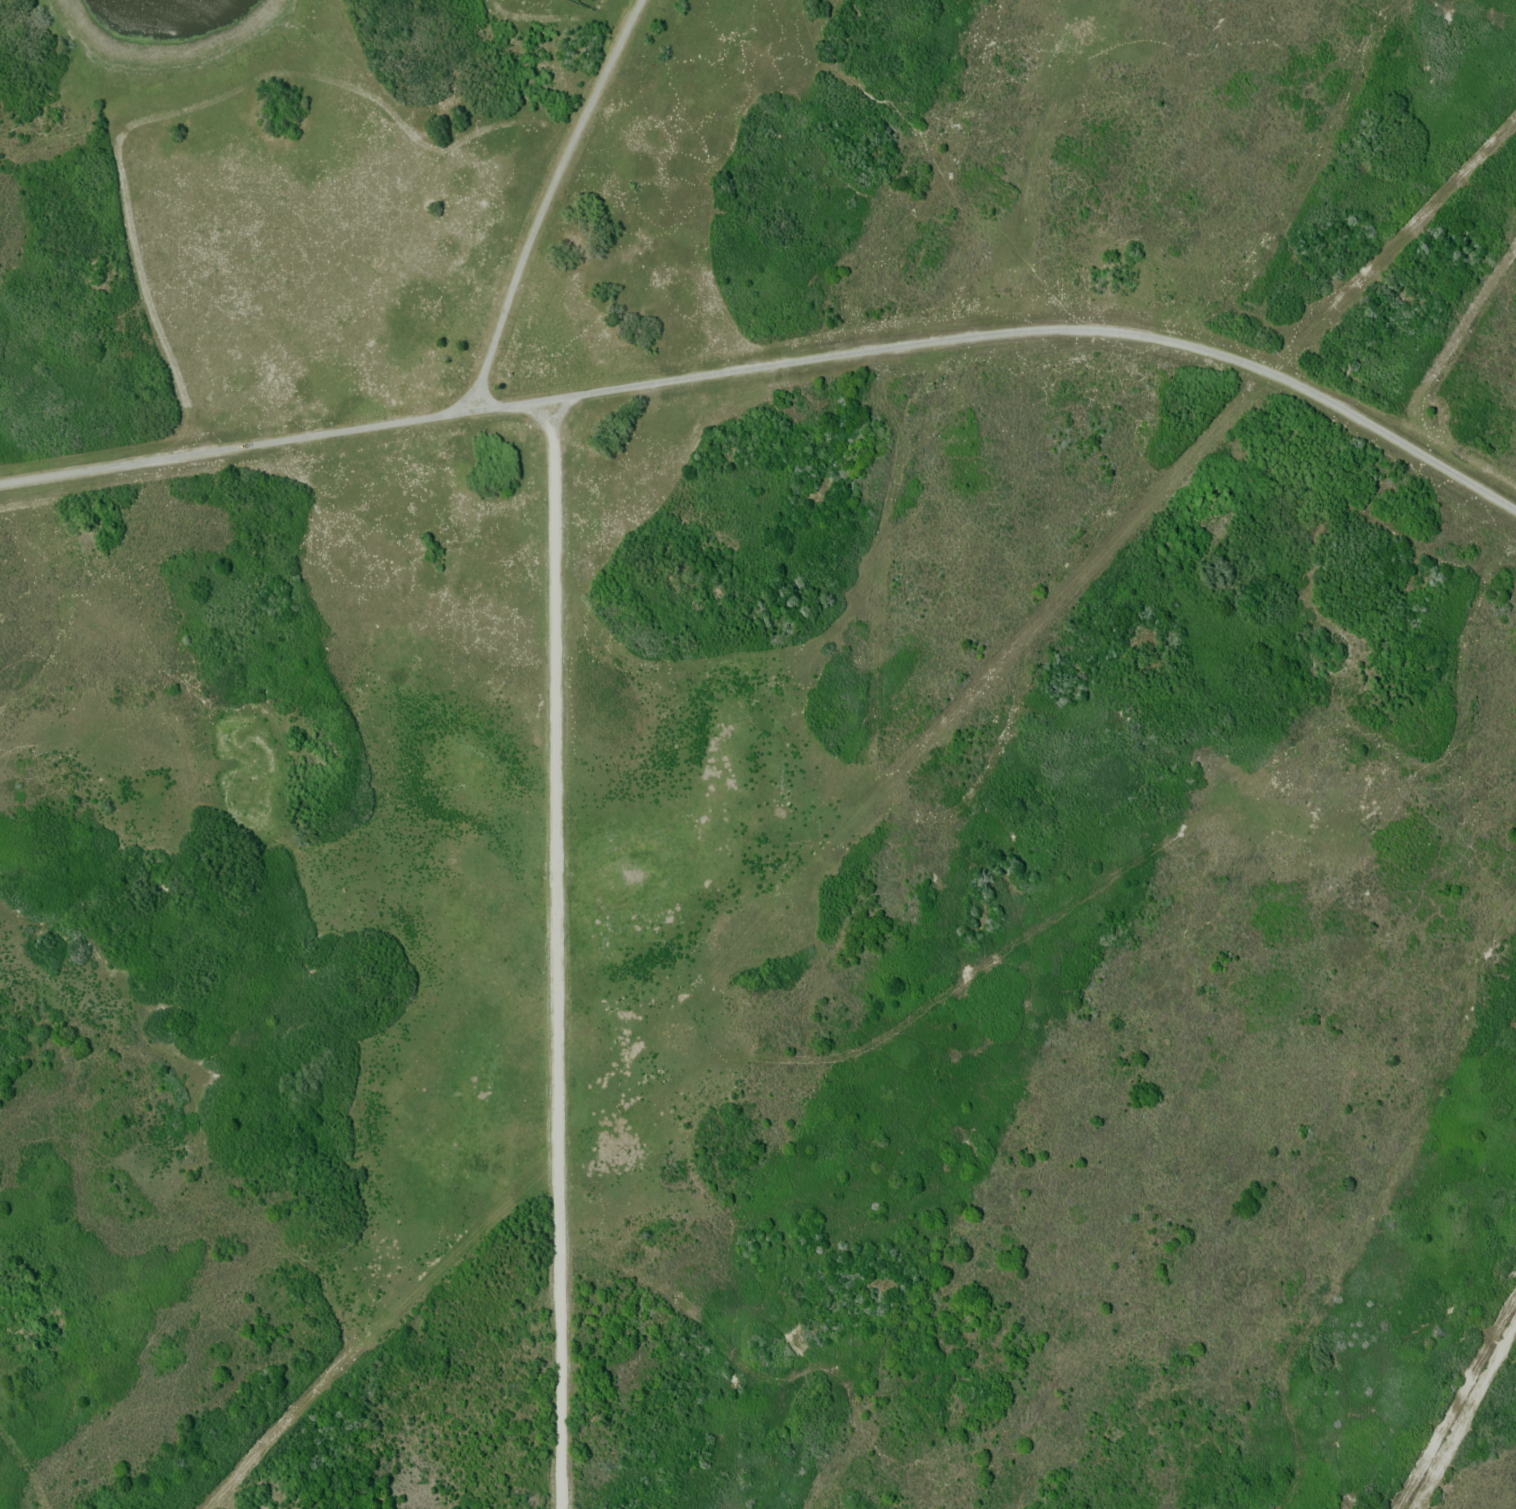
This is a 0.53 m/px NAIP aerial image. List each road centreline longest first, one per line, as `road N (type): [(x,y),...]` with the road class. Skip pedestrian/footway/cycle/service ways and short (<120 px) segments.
road 1 (track): [(644,0),(519,261),(470,410)]

